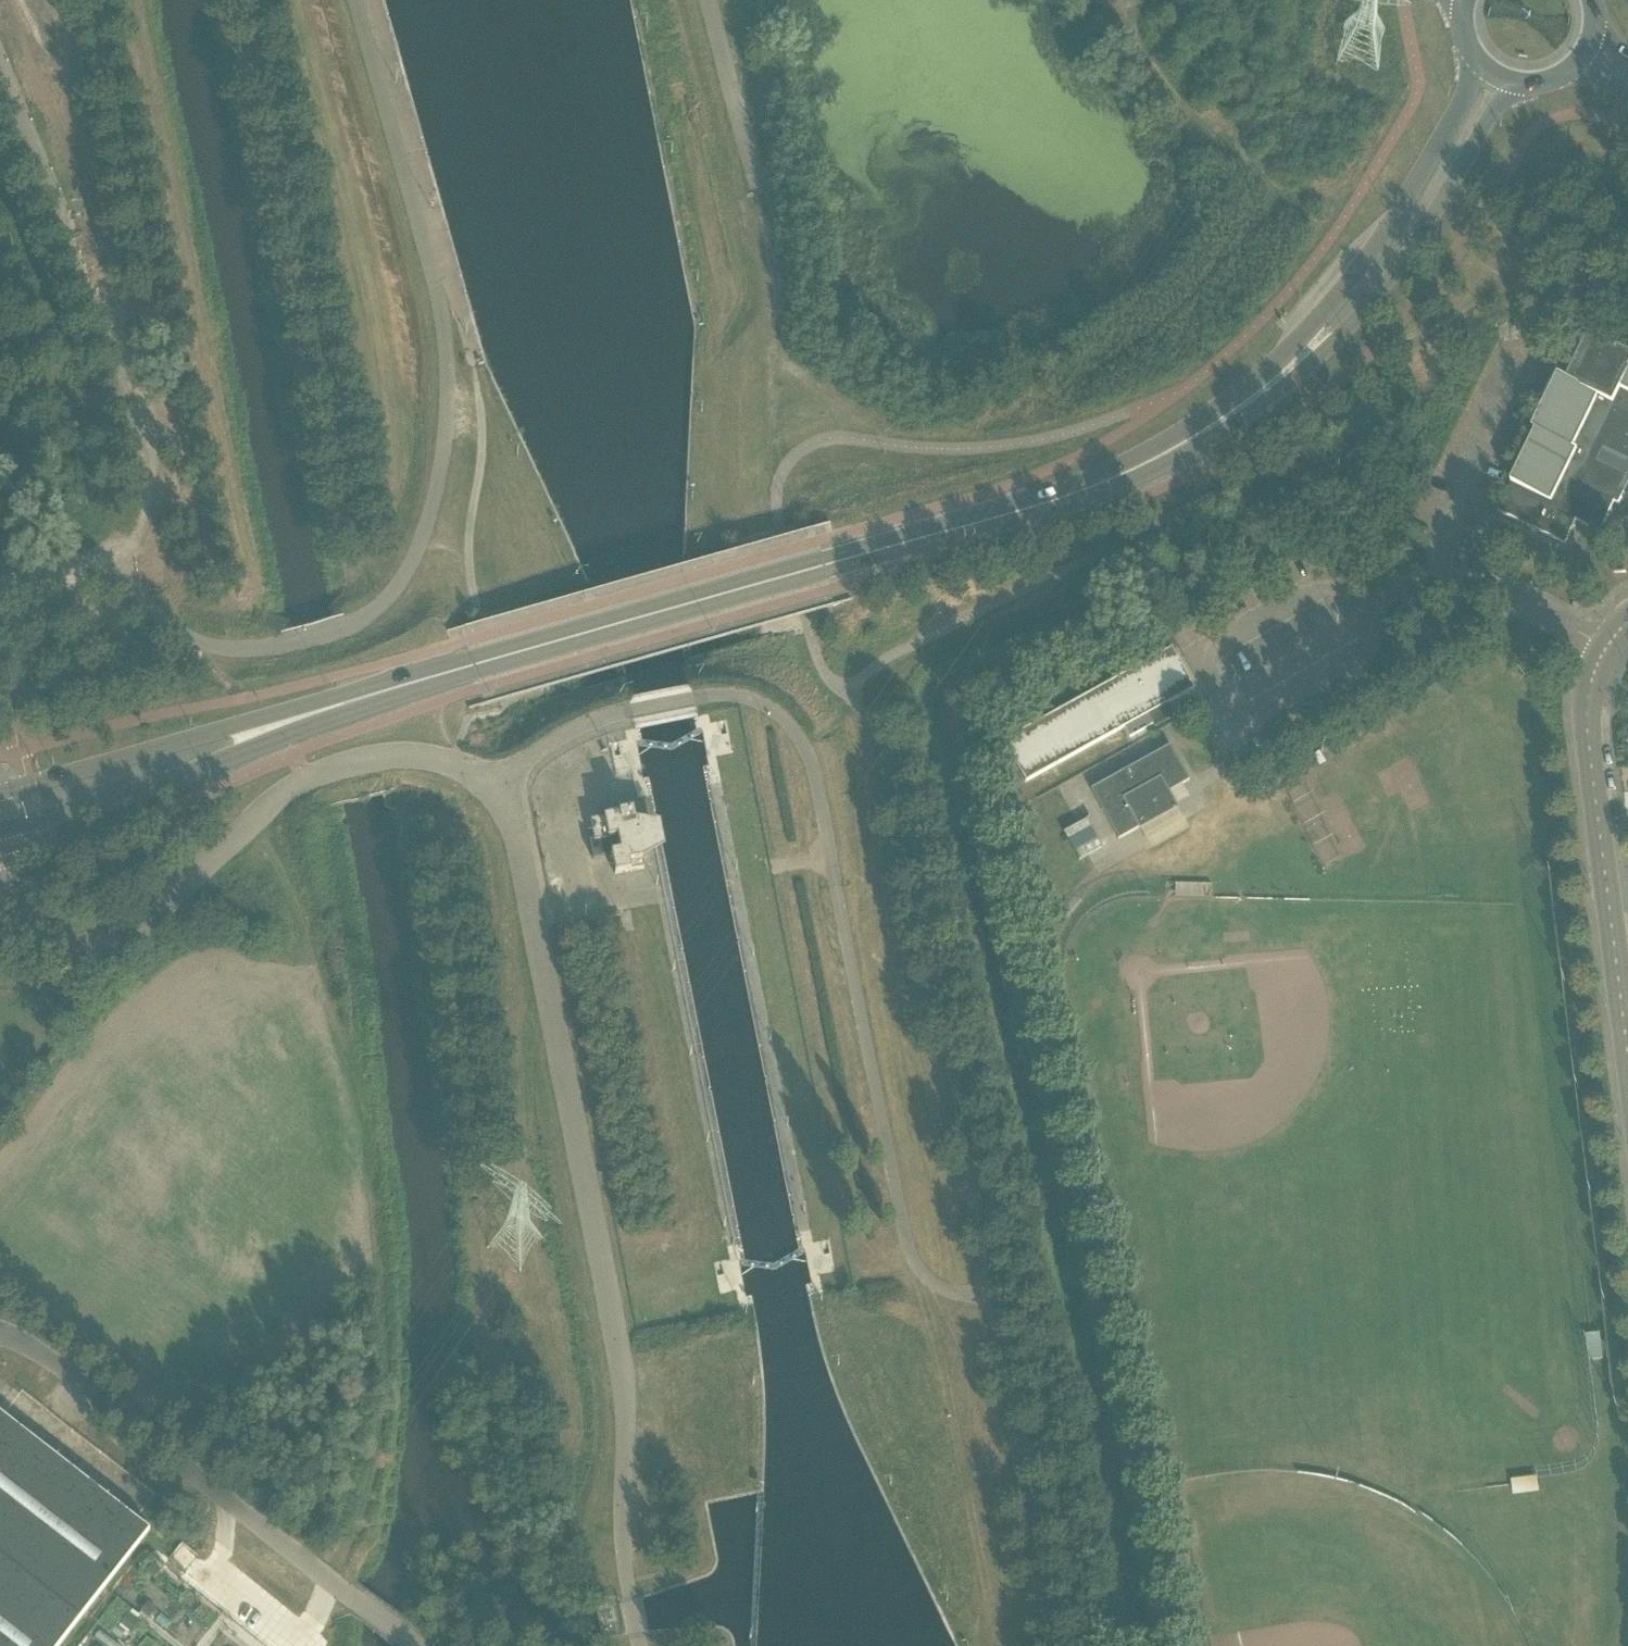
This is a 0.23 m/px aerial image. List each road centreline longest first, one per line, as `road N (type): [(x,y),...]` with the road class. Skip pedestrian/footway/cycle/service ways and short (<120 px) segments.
road 1 (unclassified): [(0,880),(46,932),(100,943),(158,920),(278,801),(312,782),(398,762),(470,773),(500,789),(520,849),(624,1391),(621,1514),(638,1645)]
road 2 (secondary): [(283,728),(472,663),(1002,518),(1171,452)]
road 3 (unclassified): [(124,562),(146,441),(132,355),(0,34)]
road 4 (secondary): [(1171,452),(1256,412),(1353,327),(1418,255),(1486,121),(1528,84)]
road 5 (unclassified): [(411,1645),(40,1352),(0,1337)]
road 6 (secondary): [(1474,57),(1471,83),(1389,232),(1295,343),(1171,452)]
road 7 (secondary): [(0,832),(227,756),(283,728)]
road 8 (secondary): [(283,728),(208,734),(0,792)]
road 9 (residential): [(1353,616),(1443,585),(1484,587),(1520,599),(1606,650)]
road 10 (tertiary): [(1602,857),(1586,707),(1606,650)]
road 11 (tertiary): [(1627,1053),(1602,857)]
road 12 (unclassified): [(748,173),(702,0)]
road 13 (unclassified): [(124,562),(0,590)]

